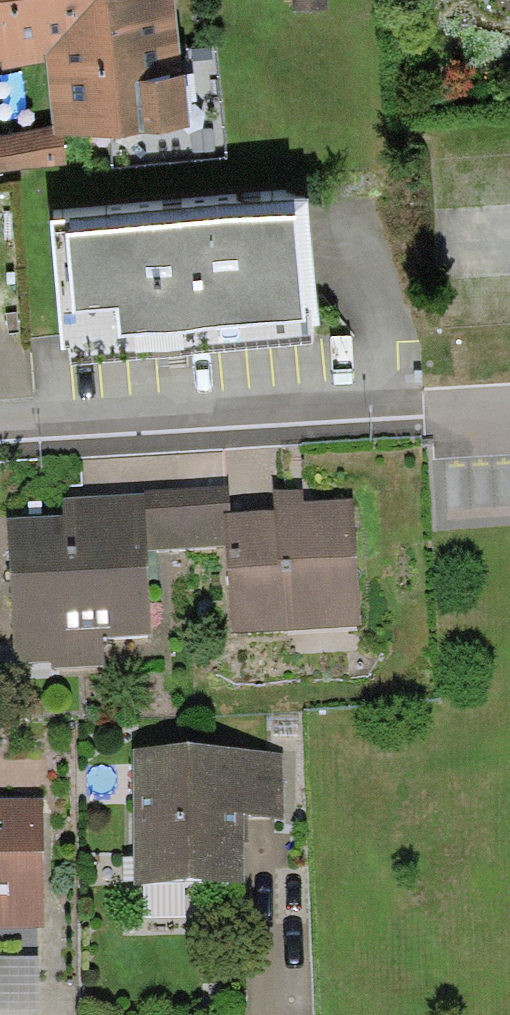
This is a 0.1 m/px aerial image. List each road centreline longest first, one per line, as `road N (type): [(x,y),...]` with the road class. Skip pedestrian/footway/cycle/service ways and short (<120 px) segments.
road 1 (residential): [(0,419),(509,395)]

